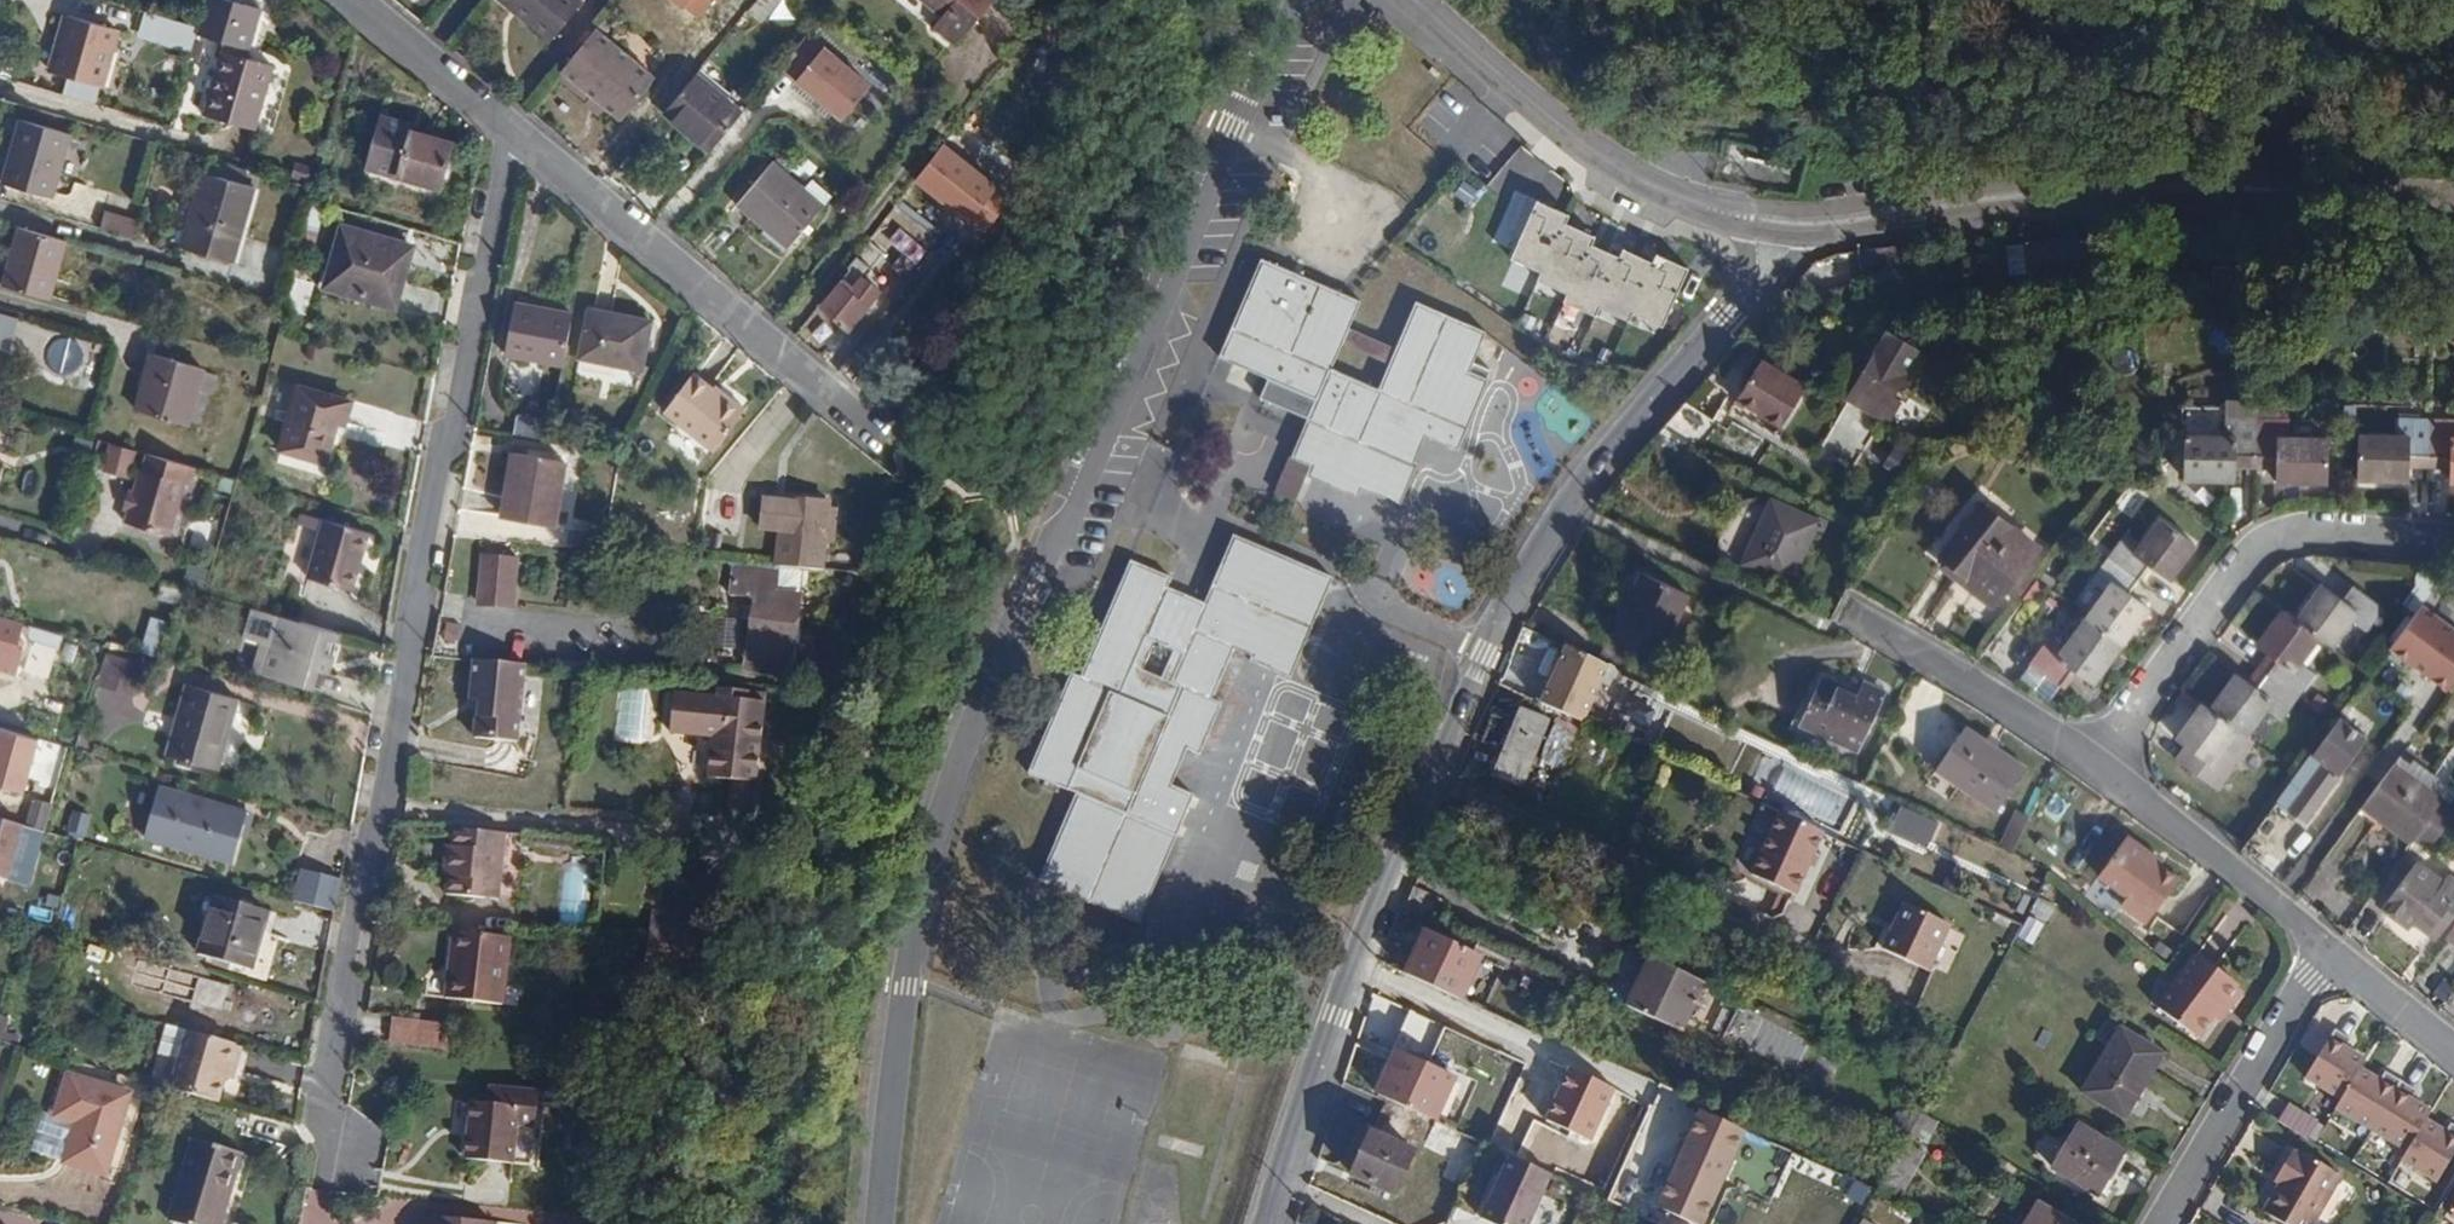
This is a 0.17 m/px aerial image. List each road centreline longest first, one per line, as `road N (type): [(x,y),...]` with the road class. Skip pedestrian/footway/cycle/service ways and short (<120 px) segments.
road 1 (residential): [(1304,0),(1058,546),(947,839),(908,1019),(879,1223)]
road 2 (residential): [(517,136),(324,1109),(326,1156),(315,1223)]
road 3 (residential): [(1279,1223),(1355,979),(1572,497),(1736,315)]
road 4 (secondary): [(2297,192),(2115,174),(1801,210),(1721,201)]
road 5 (secondary): [(1818,236),(2058,203),(2297,192)]
road 6 (residential): [(517,136),(885,434)]
road 7 (residential): [(2092,767),(2248,548),(2298,527),(2436,542)]
road 8 (residential): [(2164,1223),(2334,955)]
road 9 (unclassified): [(2092,767),(2221,859),(2334,955)]
road 10 (unclassified): [(1857,614),(2092,767)]
road 11 (secondary): [(1636,178),(1429,12)]
road 12 (residential): [(352,0),(517,136)]
road 13 (secondary): [(2453,198),(2297,192)]
road 14 (unclassified): [(2334,955),(2453,1048)]

